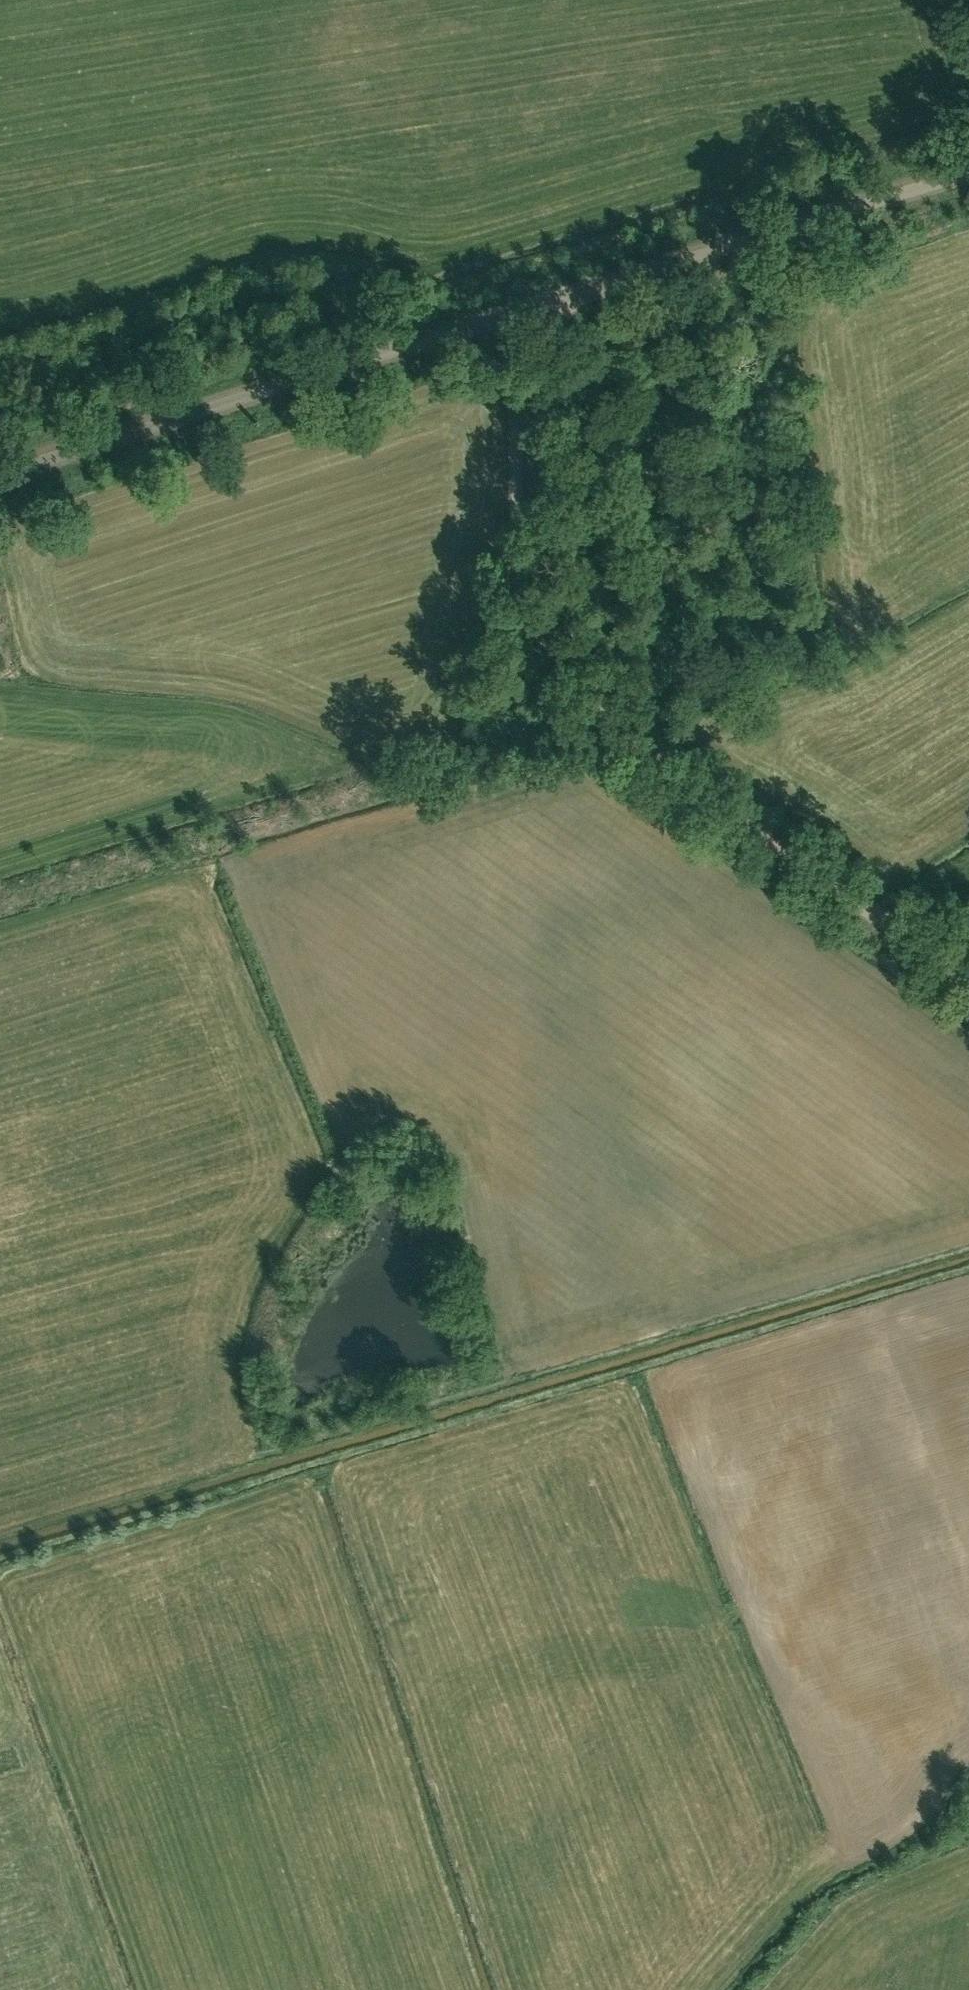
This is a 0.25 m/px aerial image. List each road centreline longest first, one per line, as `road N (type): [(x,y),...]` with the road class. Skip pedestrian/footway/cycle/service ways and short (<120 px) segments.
road 1 (residential): [(0,474),(968,173)]
road 2 (track): [(968,986),(719,815),(583,696),(532,594),(517,427)]
road 3 (track): [(517,427),(535,353),(565,299)]
road 4 (track): [(517,427),(498,369),(444,336)]

